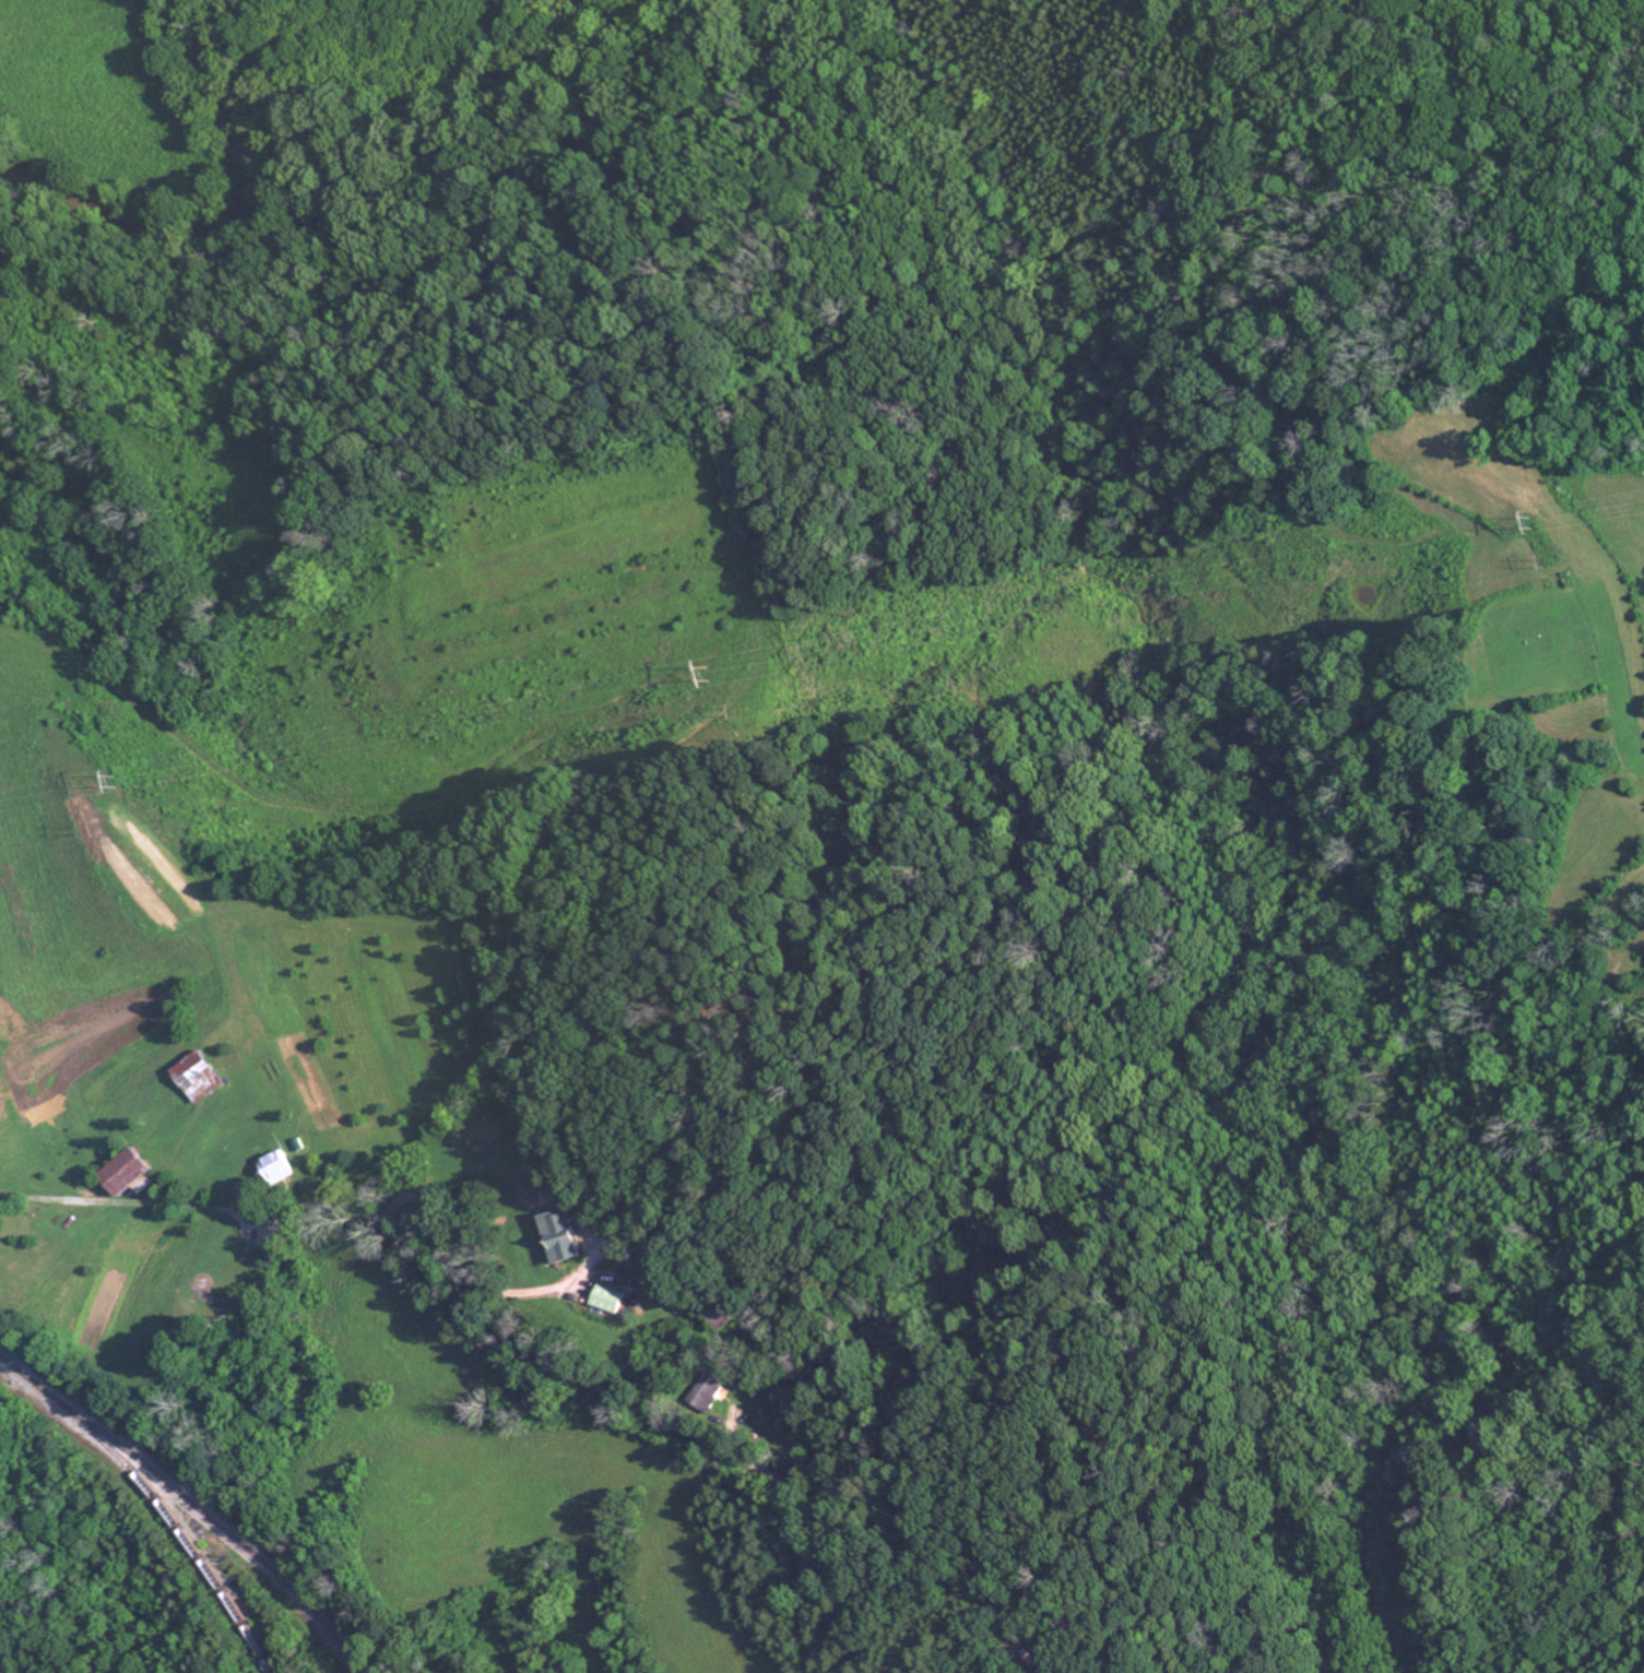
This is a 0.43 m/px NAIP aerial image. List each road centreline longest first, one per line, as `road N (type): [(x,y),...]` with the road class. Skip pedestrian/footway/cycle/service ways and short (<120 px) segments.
road 1 (residential): [(817,1672),(796,1512),(774,1479),(487,1328),(395,1229),(343,1212),(277,1221)]

